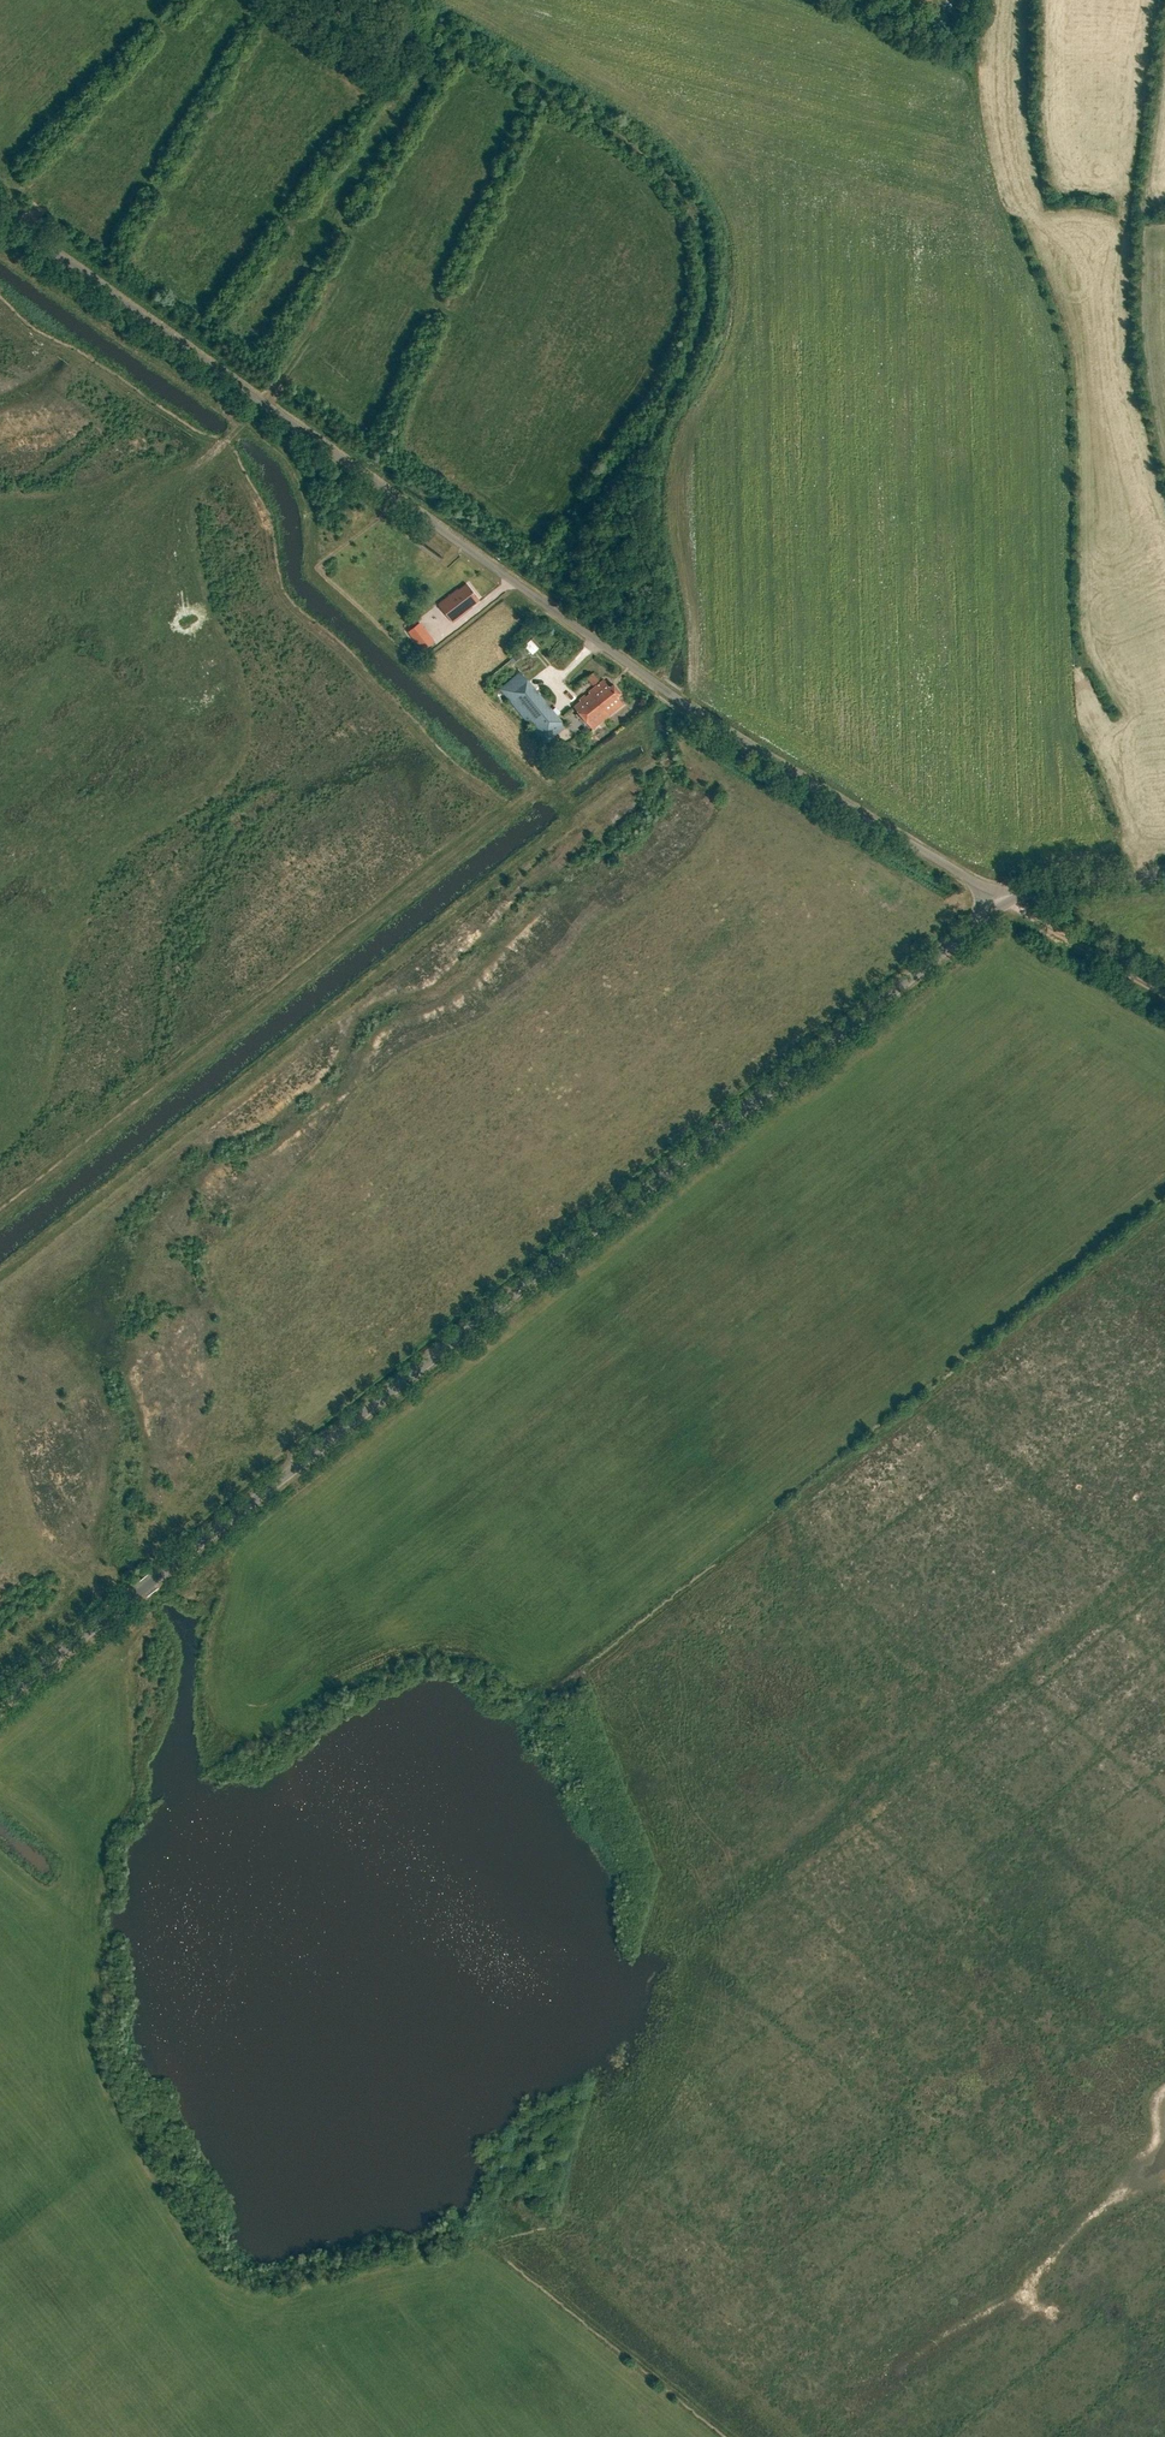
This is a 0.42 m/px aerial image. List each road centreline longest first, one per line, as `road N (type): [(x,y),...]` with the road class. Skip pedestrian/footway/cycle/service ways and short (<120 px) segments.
road 1 (unclassified): [(0,1703),(1005,902)]
road 2 (unclassified): [(1005,902),(716,725),(0,215)]
road 3 (track): [(1005,902),(1164,1000)]
road 4 (unclassified): [(1005,902),(1036,888),(1164,874)]

